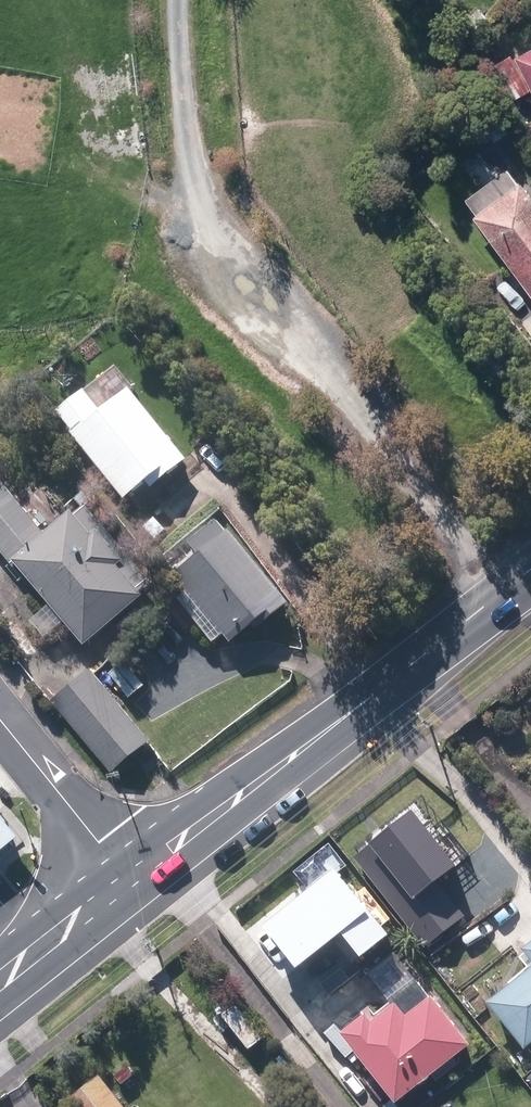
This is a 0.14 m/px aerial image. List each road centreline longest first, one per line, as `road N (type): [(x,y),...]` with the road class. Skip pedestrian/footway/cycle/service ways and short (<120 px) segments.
road 1 (tertiary): [(129,881),(530,569)]
road 2 (residential): [(0,720),(129,881)]
road 3 (tertiary): [(0,985),(129,881)]

